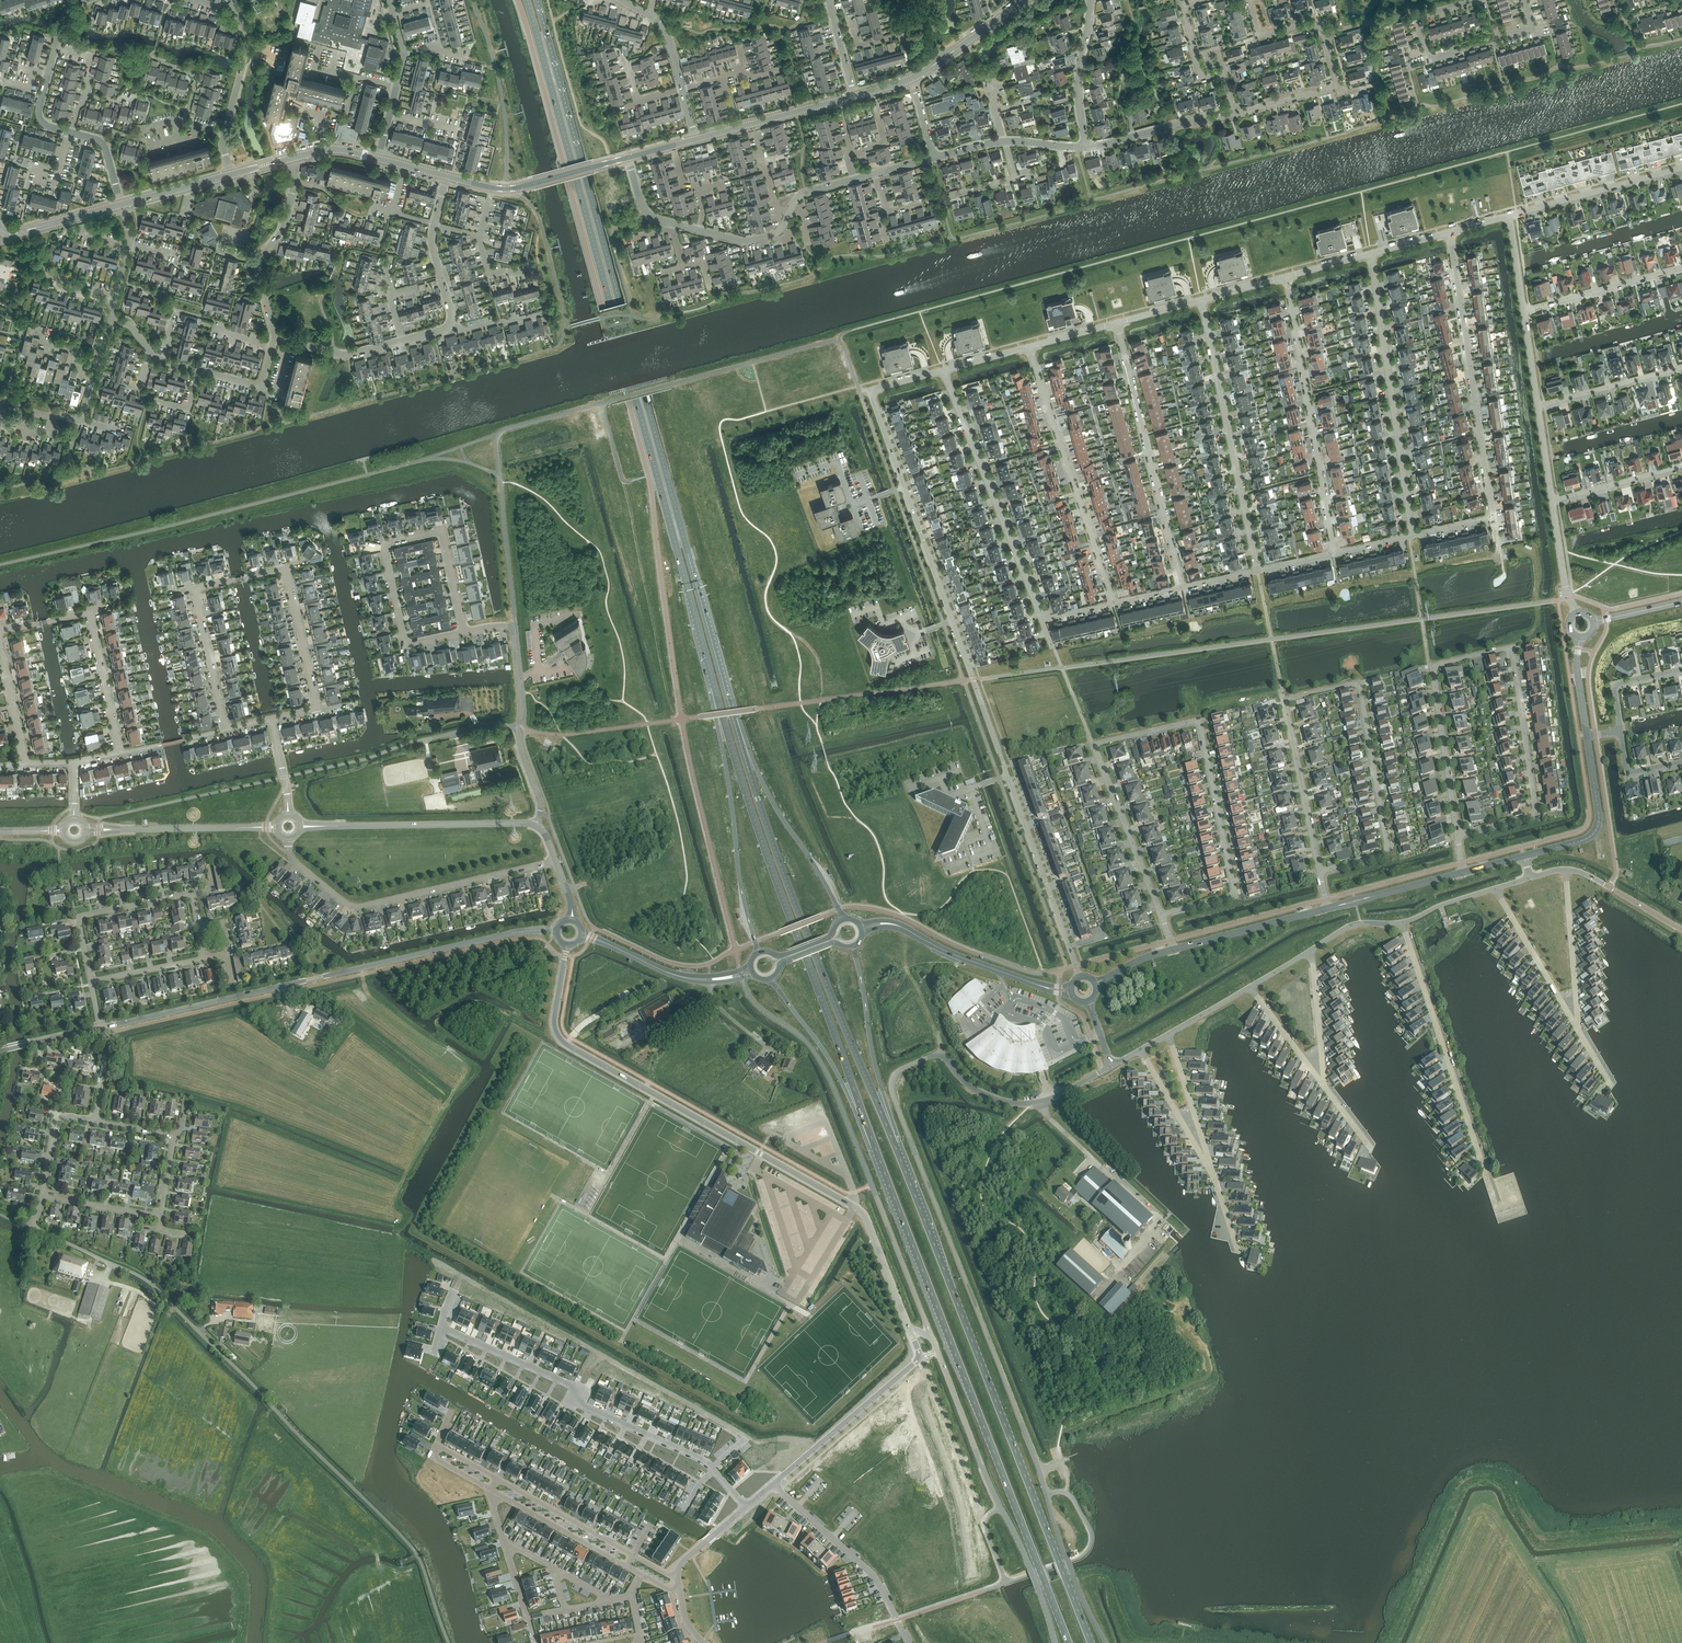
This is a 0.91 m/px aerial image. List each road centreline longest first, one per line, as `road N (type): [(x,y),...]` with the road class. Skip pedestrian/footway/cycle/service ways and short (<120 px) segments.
road 1 (unclassified): [(1105,1642),(892,1085),(904,1068),(941,1055),(983,1094),(1030,1104),(1111,1066)]
road 2 (unclassified): [(1080,977),(869,390),(943,370)]
road 3 (primary): [(526,0),(709,668)]
road 4 (primary): [(718,664),(537,0)]
road 5 (unclassified): [(449,1642),(413,1549),(162,1293),(30,1227)]
road 6 (unclassified): [(566,945),(554,1018),(562,1041),(861,1211),(910,1329)]
road 7 (primary): [(1091,1642),(896,1147)]
road 8 (primary): [(877,1159),(1069,1642)]
road 9 (primary): [(709,668),(877,1159)]
road 10 (primary): [(896,1147),(795,906),(718,664)]
road 11 (tertiary): [(100,1028),(506,934),(556,931)]
road 12 (residential): [(441,1326),(572,1384),(584,1405),(707,1460),(746,1508)]
road 13 (unclassified): [(1055,1642),(931,1335)]
road 14 (residential): [(1457,835),(1536,814),(1511,648),(1432,667)]
road 15 (residential): [(1320,871),(1389,853),(1359,683),(1284,700)]
road 16 (residential): [(556,860),(354,906),(294,861),(288,839)]
road 17 (residential): [(1161,914),(1093,744),(1199,719)]
road 18 (primary): [(709,668),(757,952)]
road 19 (residential): [(1492,516),(1449,232)]
road 20 (residential): [(1413,534),(1370,253)]
road 21 (primary): [(843,918),(757,771),(718,664)]
road 22 (residential): [(1334,552),(1287,277)]
road 23 (residential): [(1257,570),(1201,300)]
road 24 (residential): [(1232,114),(1339,87),(1321,28),(1301,24),(1259,36),(1249,0)]
road 25 (residential): [(1182,587),(1117,323)]
road 26 (residential): [(1114,603),(1028,347)]
road 27 (residential): [(1487,1178),(1402,922)]
road 28 (residential): [(943,370),(1042,619)]
road 29 (residential): [(1161,914),(1235,894),(1199,719)]
road 30 (tertiary): [(1071,985),(964,957),(893,921),(860,924)]
road 31 (residential): [(464,633),(405,646),(384,551),(390,541),(442,530)]
road 32 (tertiary): [(863,932),(892,927),(1072,995)]
road 33 (primary): [(771,979),(836,1071),(877,1159)]
road 34 (primary): [(896,1147),(854,948)]
road 35 (tertiary): [(335,826),(537,825)]
road 36 (unclassified): [(537,825),(540,803),(519,743),(510,628)]
road 37 (residential): [(290,158),(295,181),(283,228),(257,264),(275,336)]
road 38 (residential): [(917,1360),(773,1484)]
road 39 (residential): [(898,1620),(875,1576),(773,1484)]
road 40 (tertiary): [(447,176),(511,188),(628,158)]
road 41 (residential): [(91,981),(78,918),(192,893)]
road 42 (residential): [(1509,216),(1681,167)]
road 43 (residential): [(1284,700),(1320,871)]
road 44 (tertiary): [(1524,856),(1596,829),(1587,735)]
road 45 (residential): [(1432,667),(1457,835)]
road 46 (residential): [(1495,888),(1579,1031)]
road 47 (residential): [(1523,310),(1681,267)]
road 48 (tertiary): [(696,139),(854,96)]
road 49 (residential): [(1566,869),(1579,1031)]
road 50 (residential): [(1232,114),(1222,73),(1202,79),(1195,54),(1183,6),(1205,0)]
road 51 (residential): [(491,1489),(536,1642)]
road 52 (tertiary): [(1174,949),(1328,908)]
road 53 (residential): [(491,1489),(628,1566)]
road 54 (residential): [(634,1556),(497,1479)]
road 55 (residential): [(1168,1034),(1215,1179)]
road 56 (residential): [(1140,1049),(1215,1179)]
road 57 (residential): [(1086,146),(1232,114)]
road 58 (residential): [(1538,406),(1681,366)]
road 59 (residential): [(1086,146),(1078,86),(1090,0)]
road 60 (residential): [(120,752),(89,612)]
road 61 (residential): [(286,568),(317,708)]
road 62 (residential): [(226,728),(195,589)]
road 63 (residential): [(1324,1087),(1312,949)]
road 64 (tertiary): [(912,78),(1025,0)]
road 65 (residential): [(1552,501),(1681,465)]
road 66 (residential): [(275,336),(344,354),(403,340)]
road 67 (residential): [(225,133),(248,40),(232,10)]
road 68 (tertiary): [(115,829),(241,828)]
road 69 (residential): [(1324,1087),(1250,987)]
road 70 (residential): [(42,1196),(55,1115),(95,1121)]
road 71 (residential): [(1451,54),(1430,60),(1420,19),(1475,0)]
road 72 (residential): [(160,1216),(42,1196)]
road 73 (tertiary): [(5,232),(121,205)]

